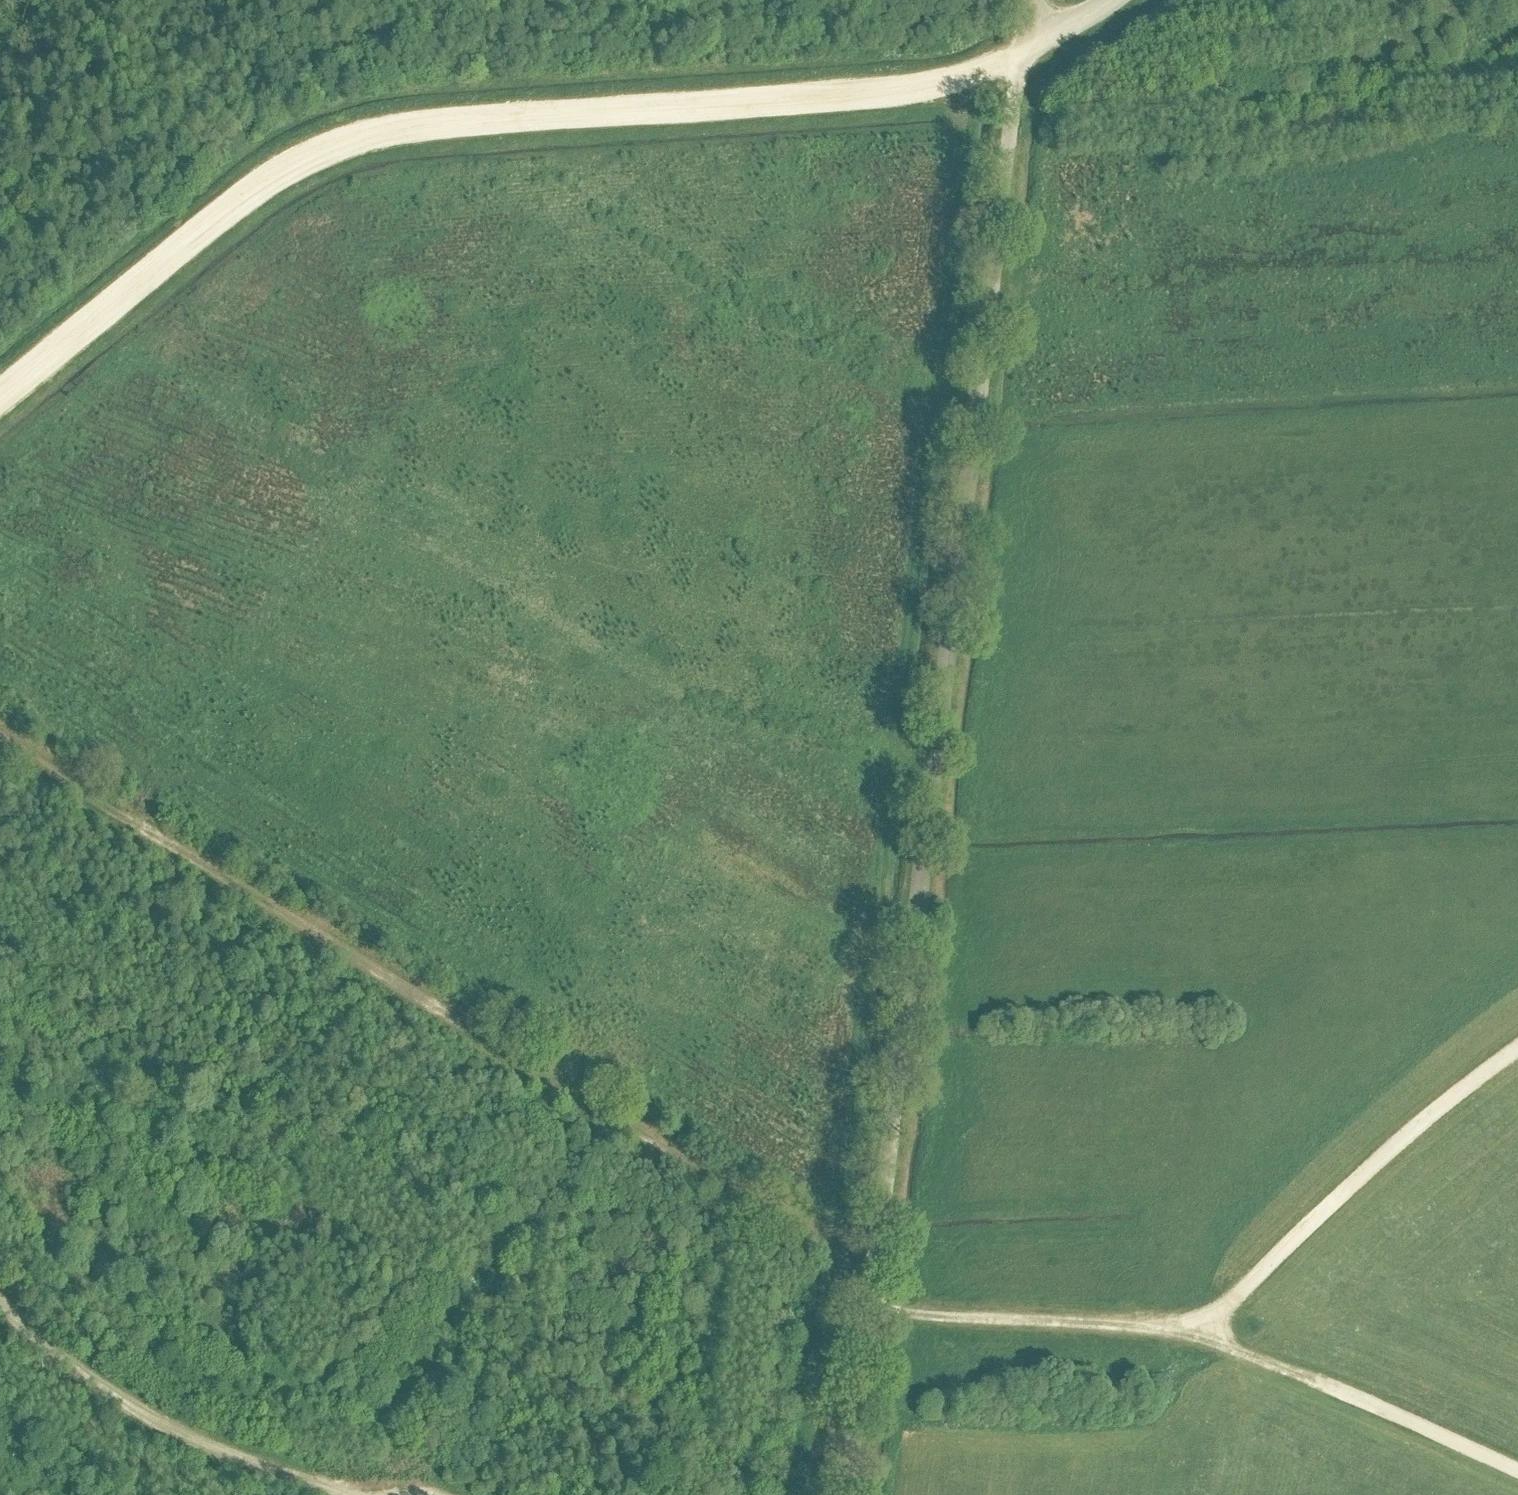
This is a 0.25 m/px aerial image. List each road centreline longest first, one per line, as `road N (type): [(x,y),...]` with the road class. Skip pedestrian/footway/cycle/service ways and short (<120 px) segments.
road 1 (track): [(0,399),(277,174),(332,148),(387,133),(899,94),(1018,57)]
road 2 (track): [(1517,1051),(1395,1148),(1231,1305),(1193,1328),(869,1313)]
road 3 (track): [(0,1300),(58,1361),(181,1438),(251,1468),(361,1494)]
road 4 (track): [(1193,1328),(1517,1471)]

